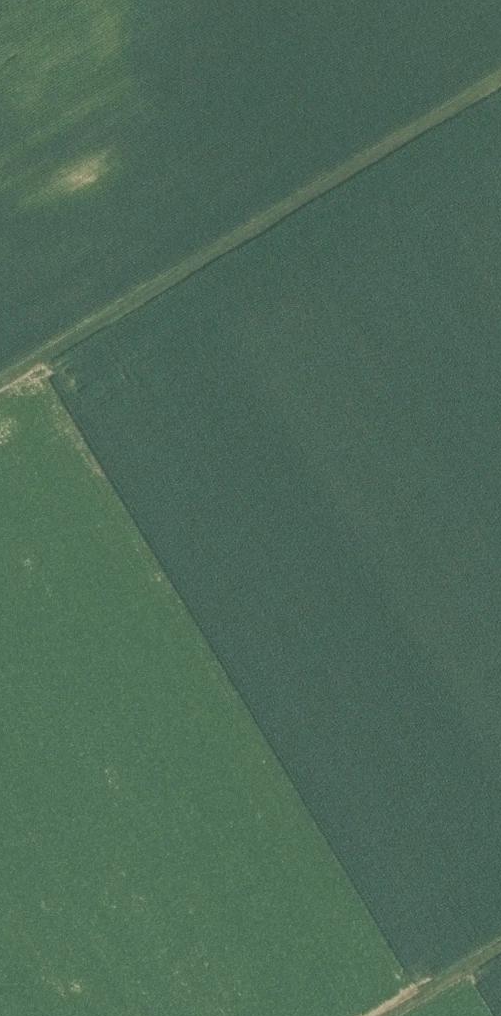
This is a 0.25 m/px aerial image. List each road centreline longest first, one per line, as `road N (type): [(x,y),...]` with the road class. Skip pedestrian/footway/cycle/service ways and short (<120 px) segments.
road 1 (track): [(500,80),(0,385)]
road 2 (track): [(500,946),(385,1015)]

